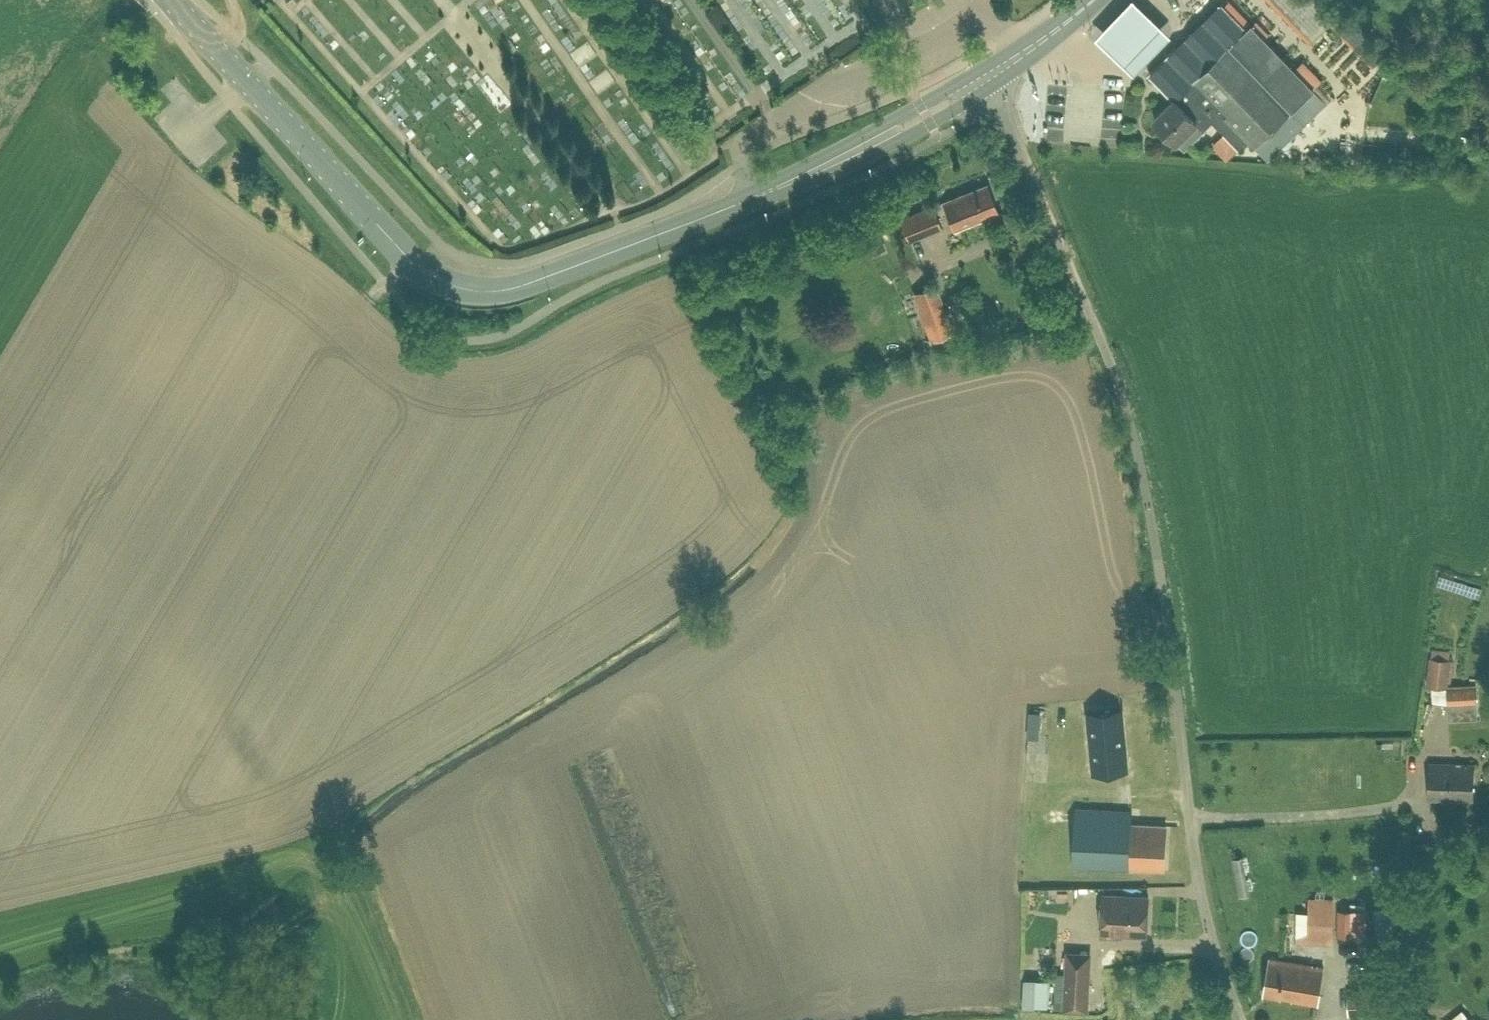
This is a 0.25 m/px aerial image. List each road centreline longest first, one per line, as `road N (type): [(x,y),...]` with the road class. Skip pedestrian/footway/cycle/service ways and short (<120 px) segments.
road 1 (unclassified): [(1238,1019),(1199,888),(1160,575),(1133,433),(1084,299),(983,80)]
road 2 (secondary): [(385,232),(428,275),(463,291),(498,292),(751,200),(983,80)]
road 3 (secondary): [(385,232),(172,0)]
road 4 (track): [(392,1019),(321,837)]
road 5 (secondary): [(983,80),(1094,0)]

